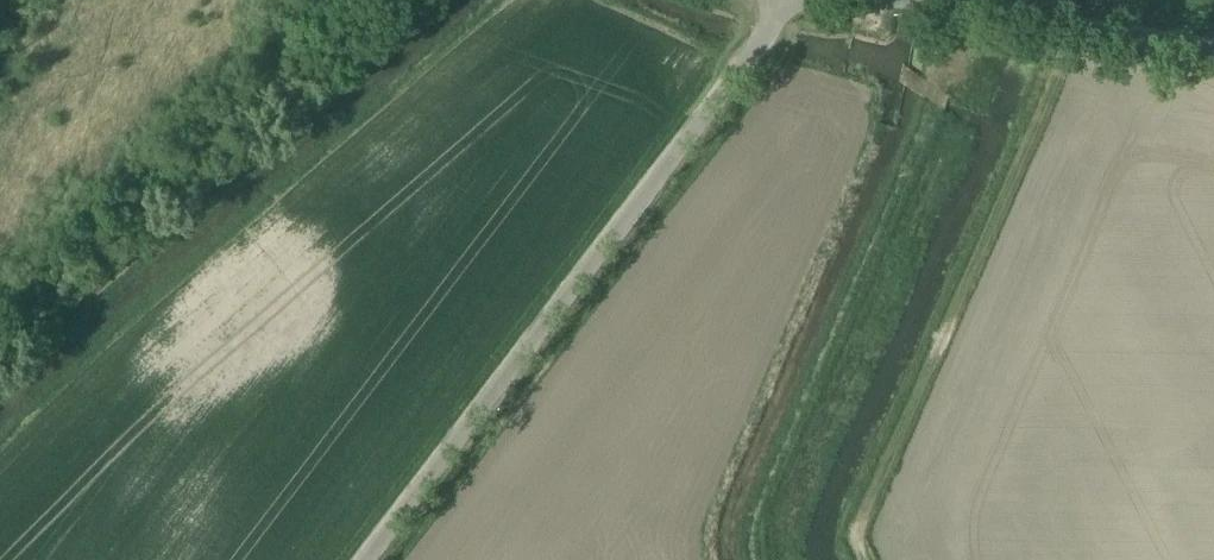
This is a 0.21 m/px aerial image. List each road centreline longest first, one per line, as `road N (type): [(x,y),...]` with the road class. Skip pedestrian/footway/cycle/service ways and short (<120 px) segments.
road 1 (unclassified): [(368,559),(759,44),(783,0)]
road 2 (track): [(0,390),(436,0)]
road 3 (unclassified): [(1213,55),(888,0)]

